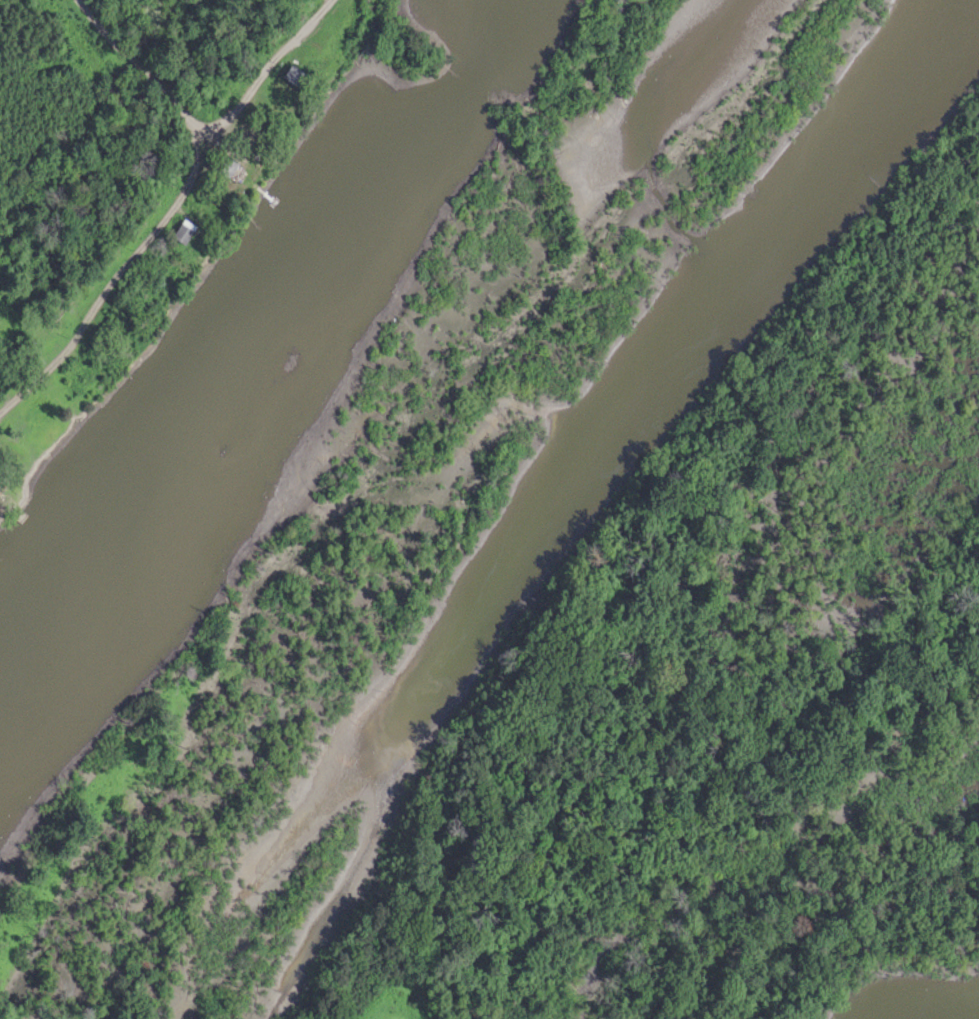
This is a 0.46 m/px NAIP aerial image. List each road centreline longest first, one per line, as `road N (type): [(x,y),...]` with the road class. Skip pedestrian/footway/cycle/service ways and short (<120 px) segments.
road 1 (residential): [(153,242),(194,174),(192,121),(84,0)]
road 2 (residential): [(192,121),(219,119),(325,0)]

